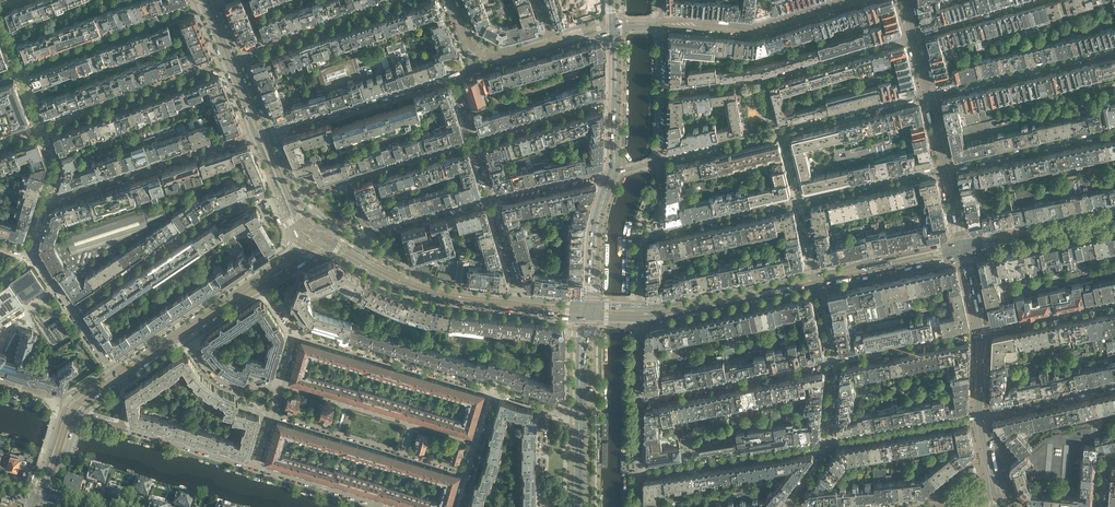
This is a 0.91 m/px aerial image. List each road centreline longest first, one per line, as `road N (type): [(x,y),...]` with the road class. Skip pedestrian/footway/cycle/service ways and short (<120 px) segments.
road 1 (residential): [(658,162),(929,95)]
road 2 (tertiary): [(323,247),(446,299),(587,319)]
road 3 (residential): [(914,36),(763,81),(660,93)]
road 4 (residential): [(74,313),(221,215),(277,190)]
road 5 (residential): [(46,197),(257,135)]
road 6 (tertiary): [(520,300),(428,283),(321,225)]
road 7 (residential): [(297,332),(492,391)]
road 8 (residential): [(834,361),(640,401)]
road 9 (residential): [(455,75),(268,133)]
road 10 (residential): [(42,129),(225,62)]
road 11 (residential): [(19,70),(202,4)]
road 12 (residential): [(639,475),(830,444)]
road 13 (residential): [(929,95),(1114,51)]
road 14 (tertiary): [(816,276),(639,307)]
road 15 (residential): [(346,182),(369,230),(491,197)]
road 16 (tertiary): [(641,320),(817,285)]
road 17 (residential): [(236,58),(399,0)]
road 18 (residential): [(1114,133),(947,168)]
road 19 (tertiary): [(1114,212),(962,242)]
road 20 (tertiary): [(965,256),(1114,222)]
road 21 (residential): [(947,168),(798,201)]
road 22 (residential): [(830,444),(979,415)]
road 23 (tertiary): [(817,285),(965,256)]
road 24 (tertiary): [(962,242),(816,276)]
road 25 (residential): [(980,334),(834,361)]
road 26 (residential): [(798,201),(655,233)]
road 27 (residential): [(474,141),(615,102)]
road 28 (residential): [(474,67),(613,26)]
road 29 (residential): [(255,467),(388,506)]
road 30 (residential): [(1114,385),(979,415)]
road 31 (secondary): [(591,306),(599,217),(614,171)]
road 32 (residential): [(980,334),(1114,305)]
road 33 (residential): [(124,428),(255,467)]
road 34 (residential): [(474,141),(346,182)]
road 35 (residential): [(1040,0),(914,36)]
road 36 (residential): [(614,171),(491,198)]
road 37 (residential): [(550,36),(506,50),(486,46),(472,36),(456,0)]

